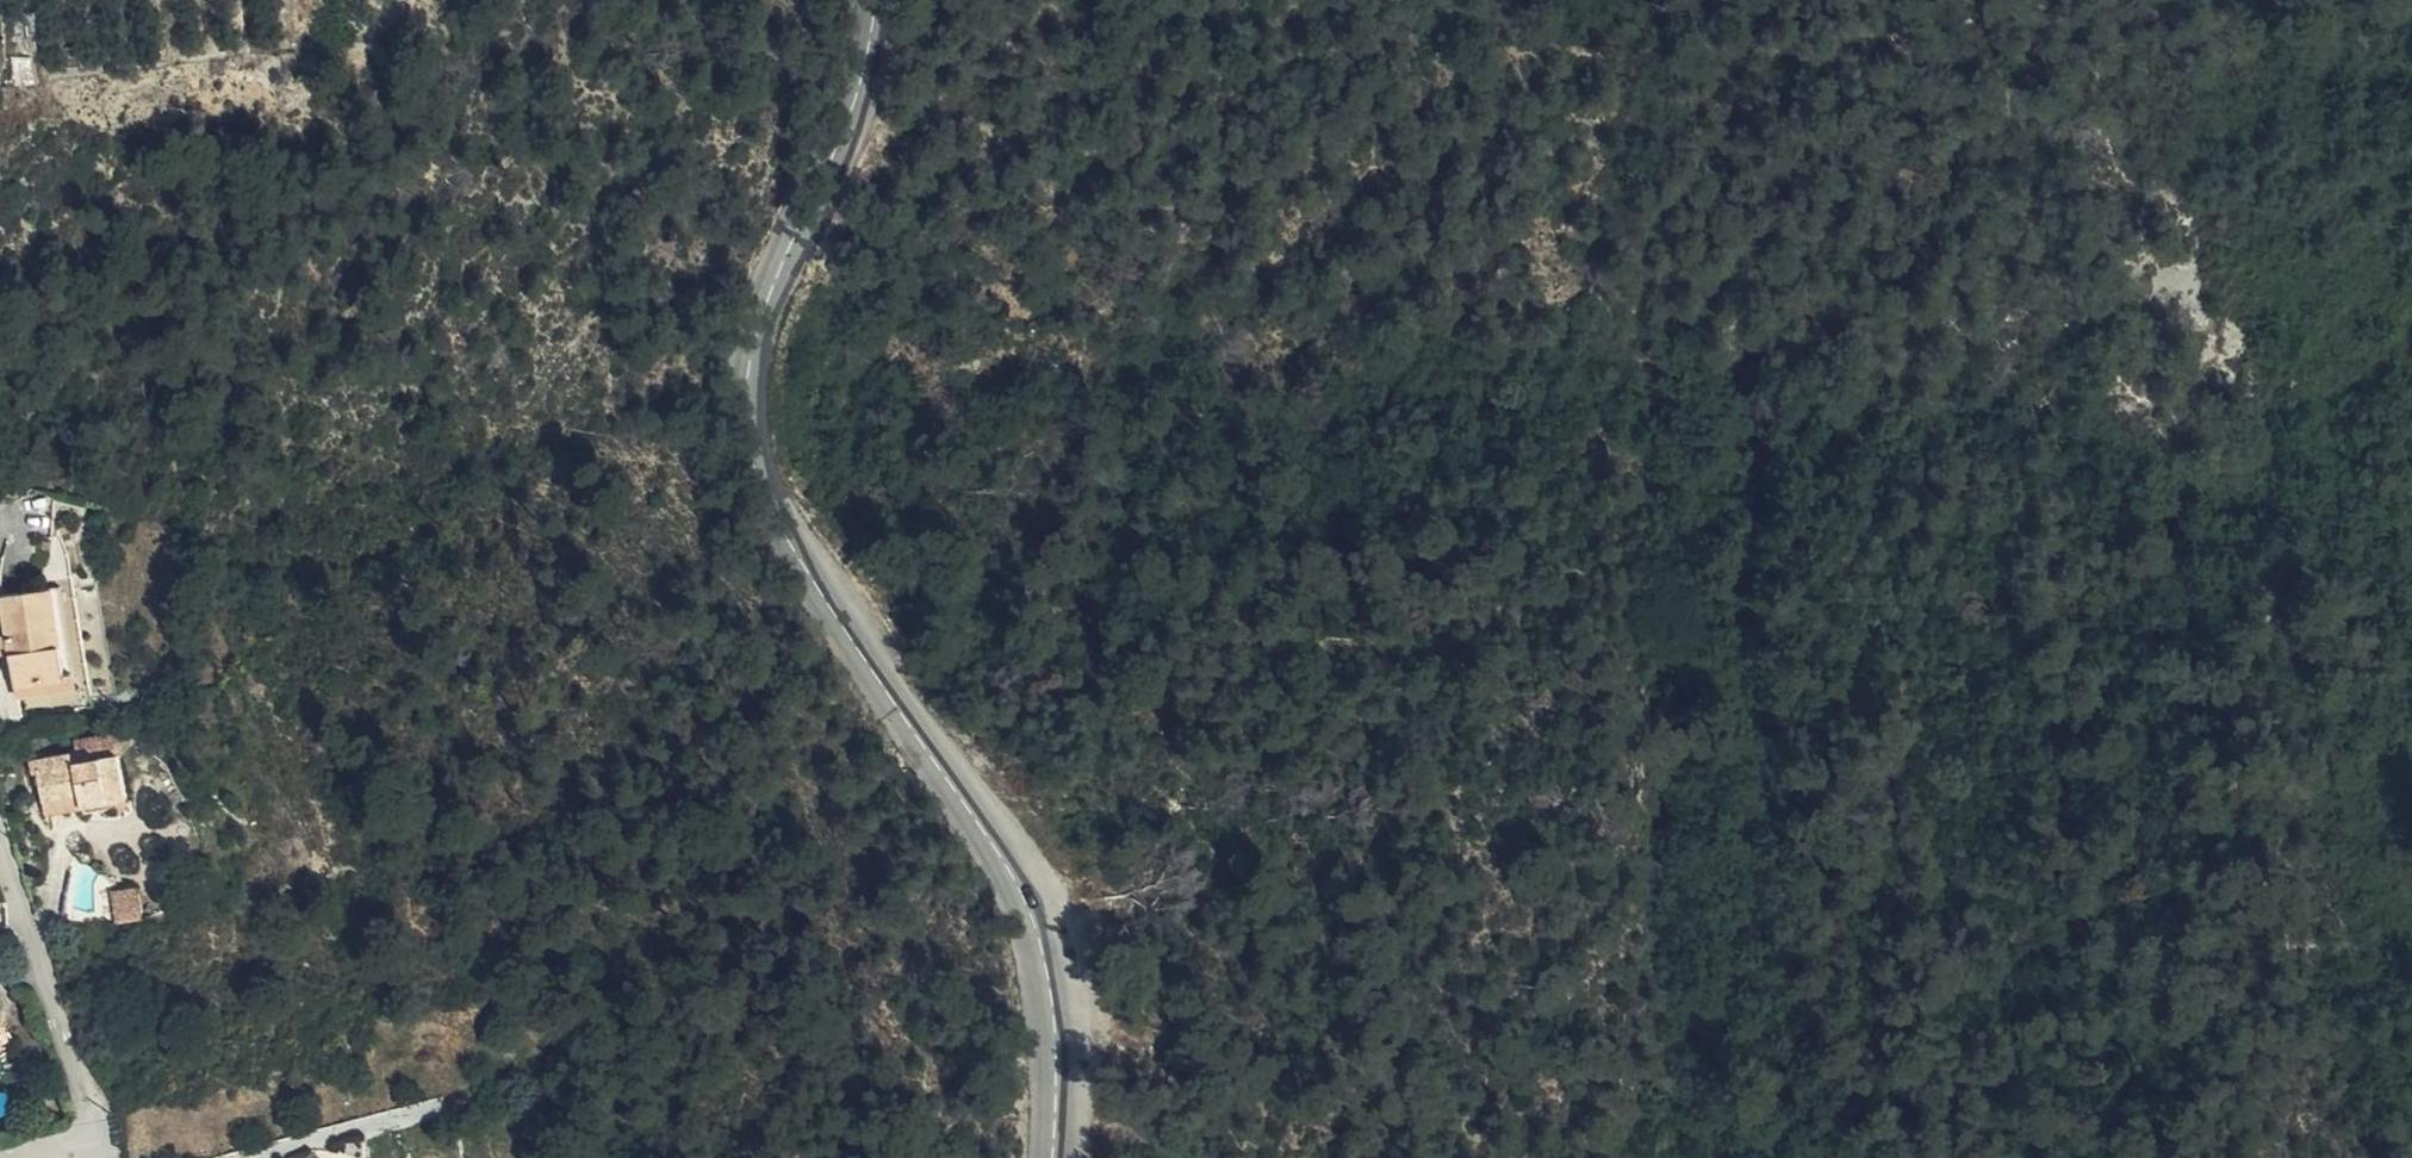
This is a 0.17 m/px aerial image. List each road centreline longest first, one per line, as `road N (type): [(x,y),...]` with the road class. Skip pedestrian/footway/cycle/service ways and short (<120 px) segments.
road 1 (tertiary): [(876,0),(841,134),(757,327),(743,407),(751,471),(783,544),(1027,902),(1050,996),(1054,1071),(1045,1157)]
road 2 (residential): [(0,838),(99,1136)]

